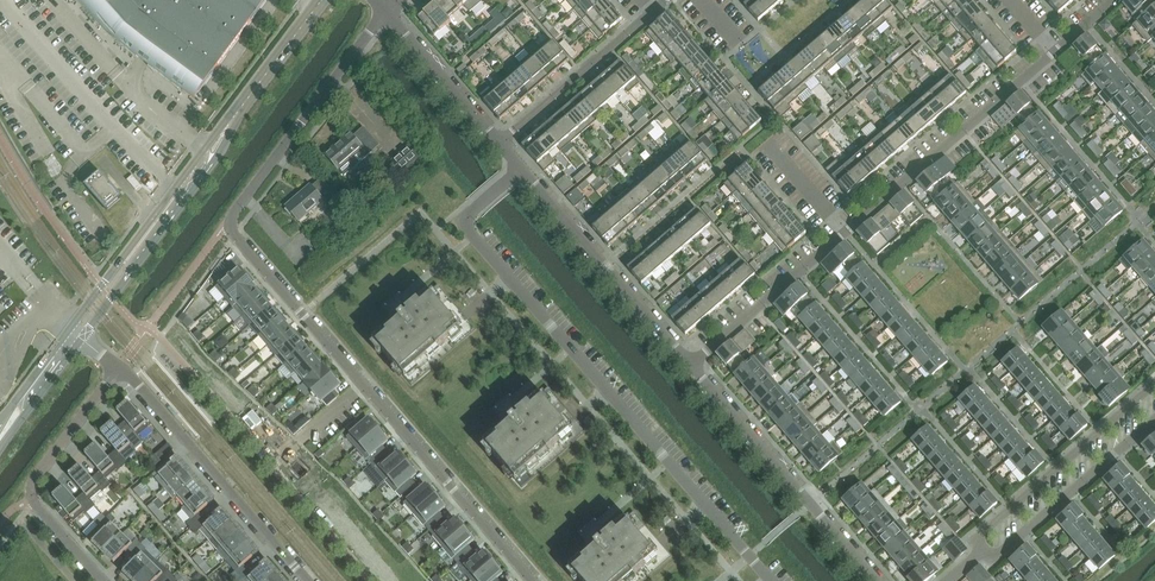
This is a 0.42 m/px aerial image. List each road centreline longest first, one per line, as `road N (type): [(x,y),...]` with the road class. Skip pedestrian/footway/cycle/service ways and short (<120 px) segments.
road 1 (residential): [(772,580),(473,236),(464,220),(522,169)]
road 2 (residential): [(230,219),(235,235),(533,580)]
road 3 (residential): [(118,370),(132,376),(308,580)]
road 4 (residential): [(879,580),(691,367)]
road 5 (residential): [(846,233),(1056,52)]
road 6 (tertiary): [(82,340),(227,144),(236,117)]
road 7 (tertiary): [(236,117),(201,150),(70,330)]
road 8 (residential): [(102,580),(33,500),(31,485),(118,370)]
road 9 (residential): [(230,219),(390,13)]
road 10 (residential): [(691,367),(522,169)]
road 11 (residential): [(1154,385),(983,532),(980,554)]
road 12 (residential): [(980,554),(999,554),(1154,420)]
road 13 (residential): [(691,367),(846,233)]
road 14 (residential): [(500,143),(390,13)]
road 15 (tertiary): [(236,117),(322,0)]
road 16 (tertiary): [(0,446),(82,340)]
road 17 (residential): [(500,143),(601,56)]

